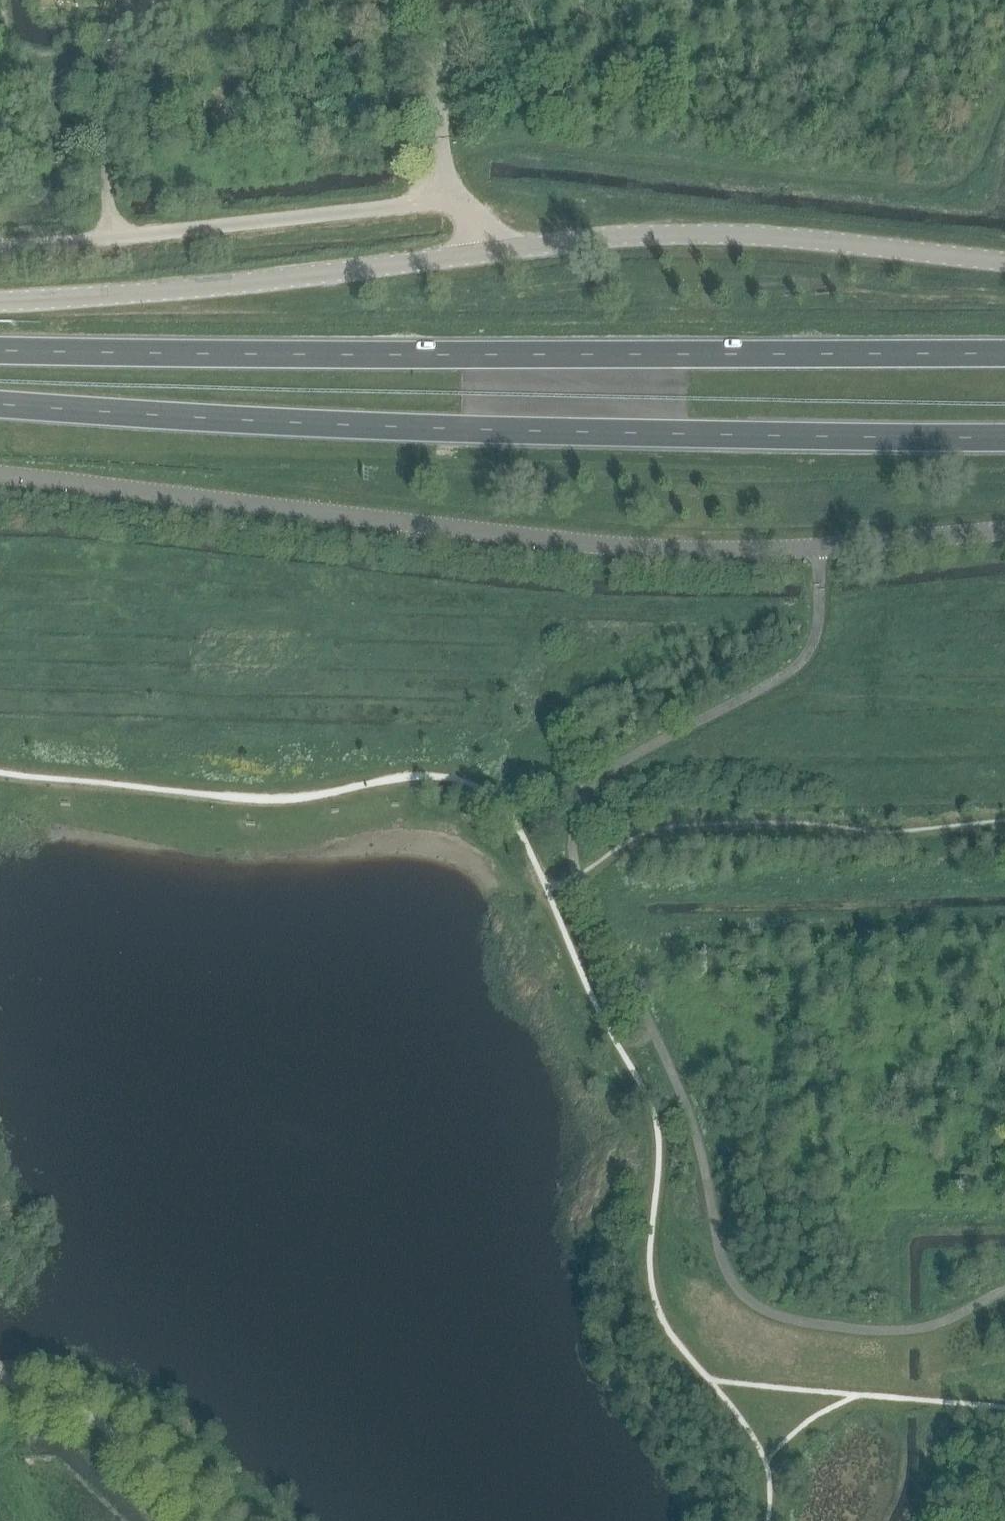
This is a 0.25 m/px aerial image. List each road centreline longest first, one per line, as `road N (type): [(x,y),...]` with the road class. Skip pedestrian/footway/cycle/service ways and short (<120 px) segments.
road 1 (trunk): [(0,405),(304,424),(1004,437)]
road 2 (trunk): [(1004,354),(0,352)]
road 3 (tertiary): [(480,253),(693,234),(1004,261)]
road 4 (tertiary): [(0,302),(191,289),(480,253)]
road 5 (unclassified): [(480,253),(446,180),(437,0)]

